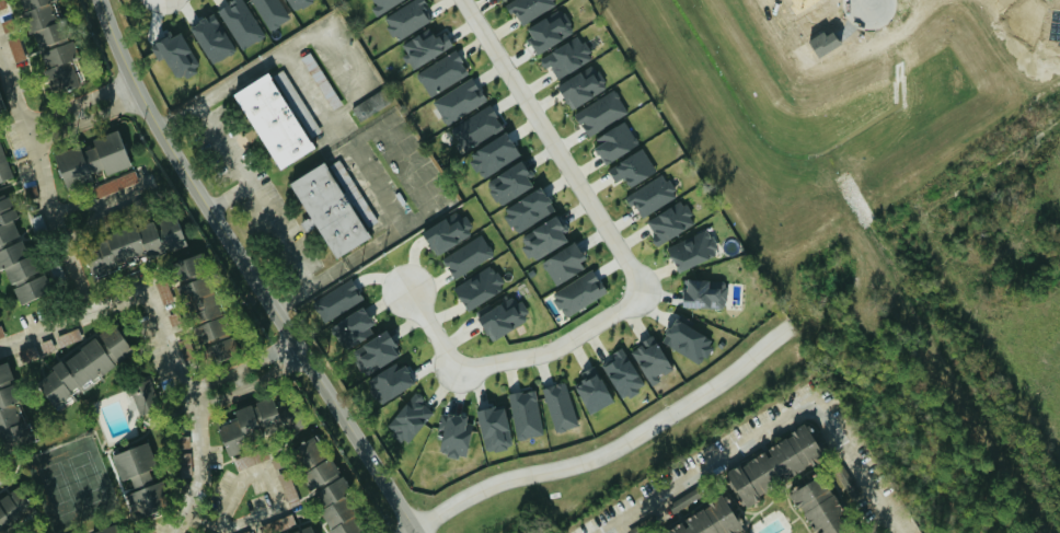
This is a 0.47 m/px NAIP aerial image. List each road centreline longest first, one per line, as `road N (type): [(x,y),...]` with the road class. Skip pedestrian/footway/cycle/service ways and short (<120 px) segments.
road 1 (tertiary): [(414,532),(164,142),(102,0)]
road 2 (residential): [(464,0),(648,293)]
road 3 (residential): [(648,293),(561,347),(458,369)]

